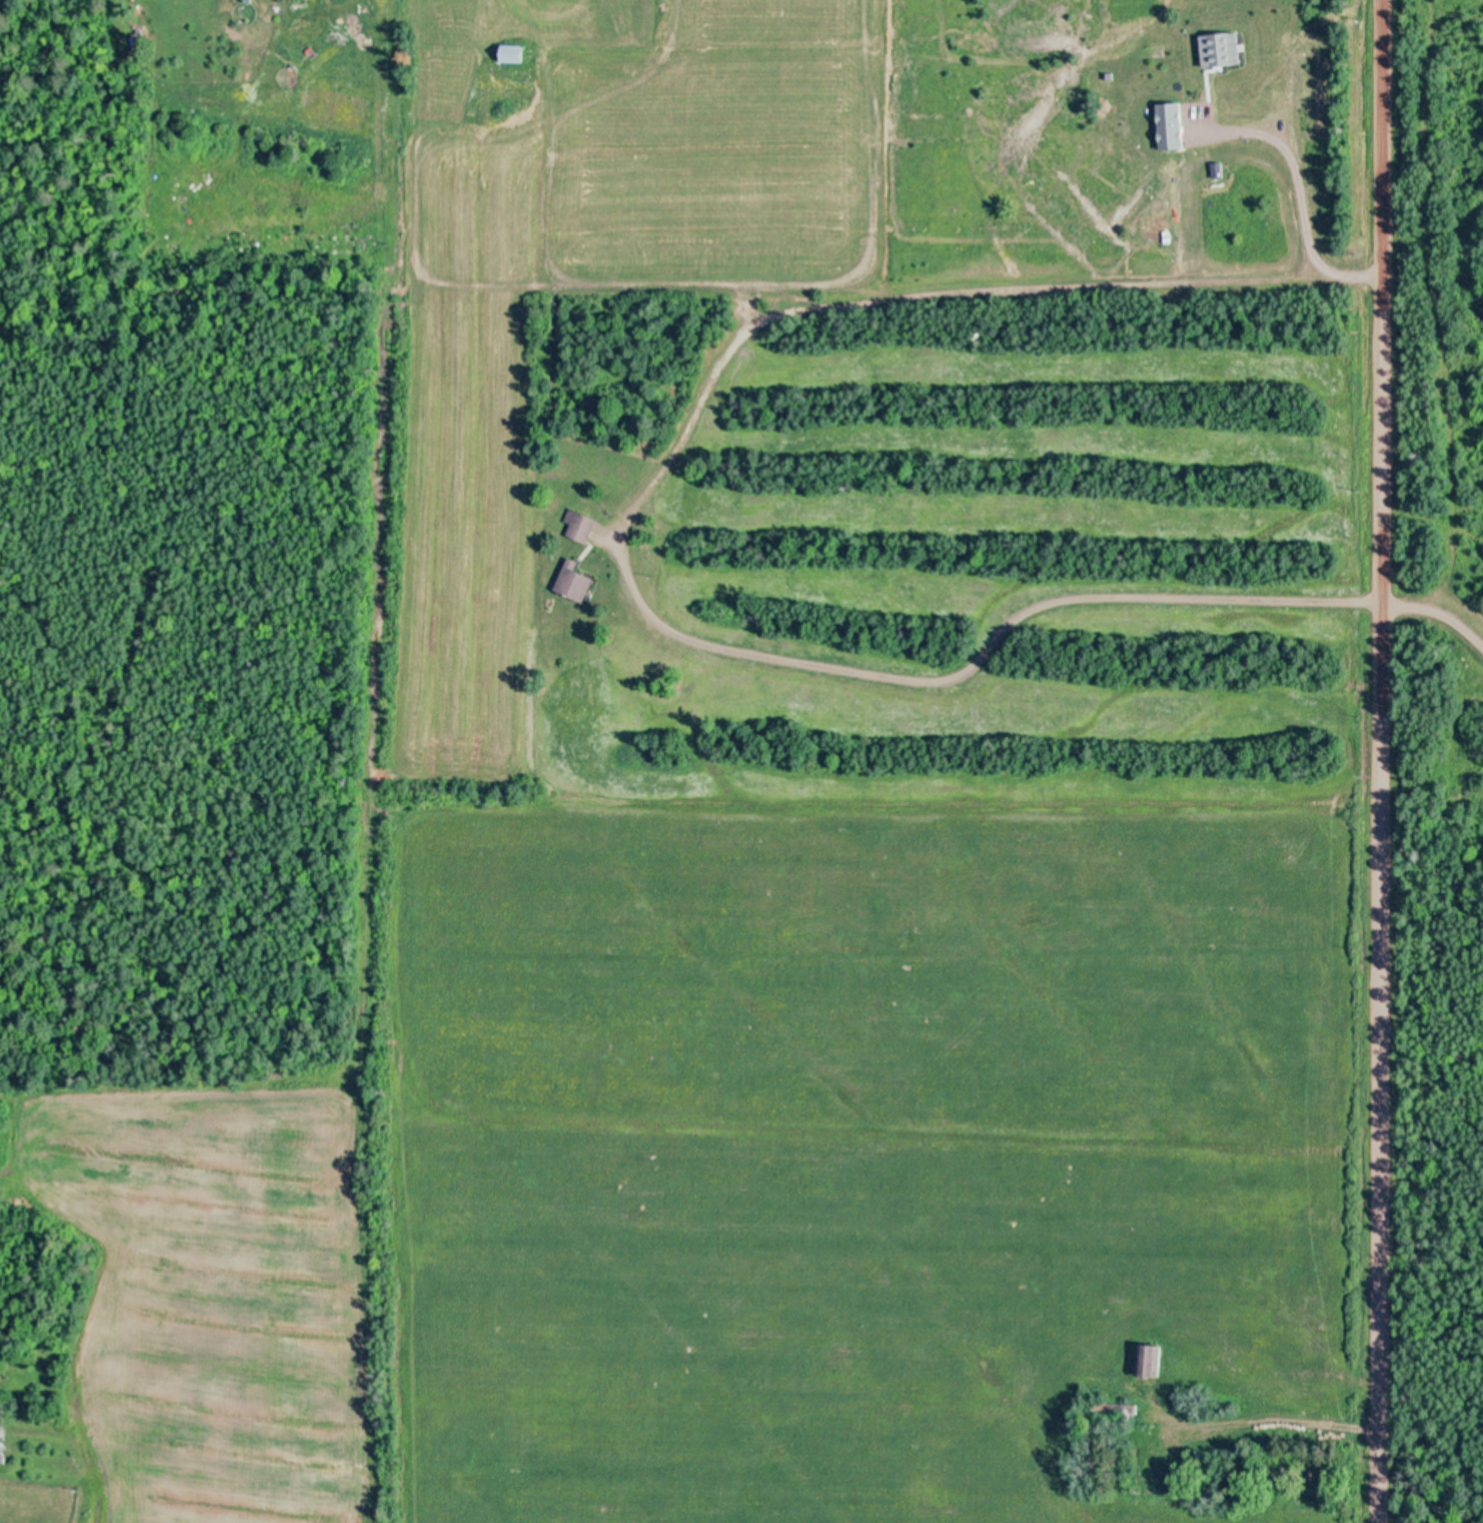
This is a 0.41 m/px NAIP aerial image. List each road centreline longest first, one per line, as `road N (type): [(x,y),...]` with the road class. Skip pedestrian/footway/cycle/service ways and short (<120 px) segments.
road 1 (residential): [(1378,1522),(1383,0)]

